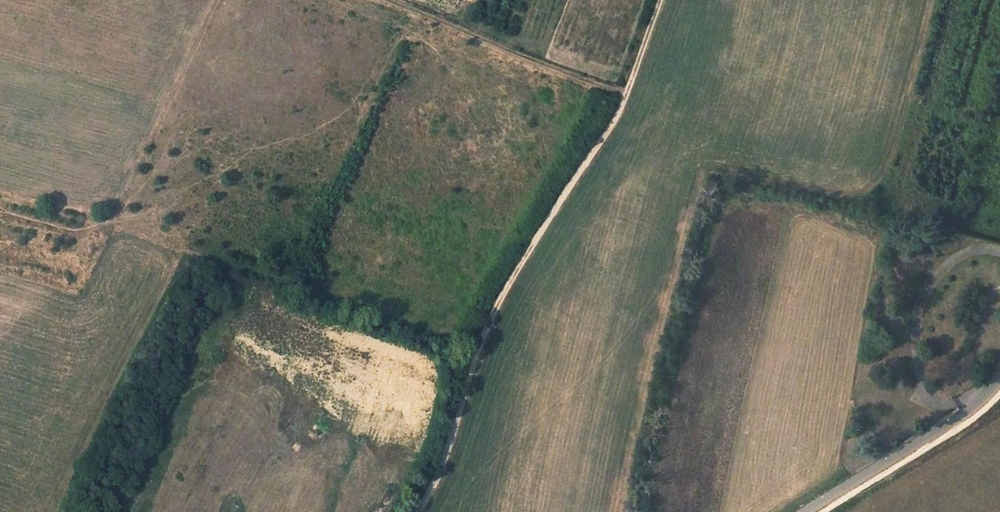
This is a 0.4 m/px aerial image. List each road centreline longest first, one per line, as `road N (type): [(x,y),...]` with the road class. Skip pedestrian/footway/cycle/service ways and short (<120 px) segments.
road 1 (unclassified): [(801,511),(957,418),(999,375)]

